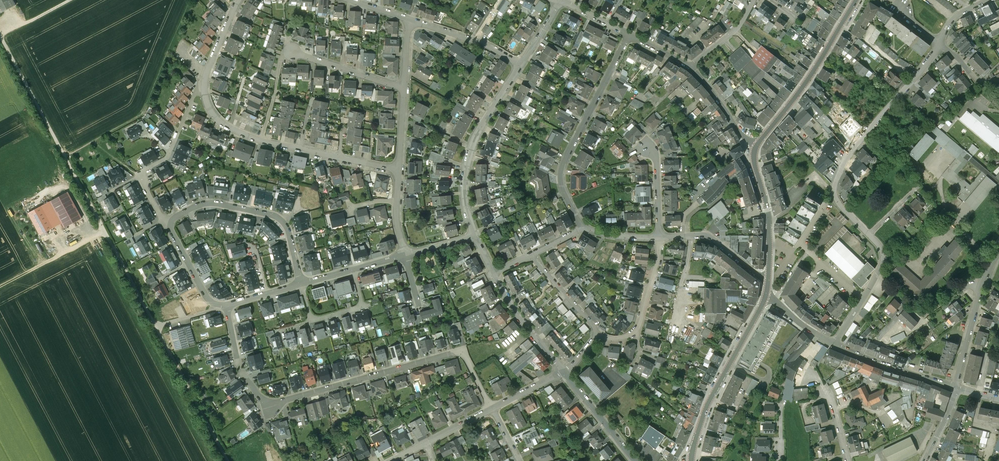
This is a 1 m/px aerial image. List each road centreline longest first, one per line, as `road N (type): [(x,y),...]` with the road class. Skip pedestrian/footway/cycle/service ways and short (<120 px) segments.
road 1 (track): [(0,35),(228,460)]
road 2 (residential): [(247,379),(268,406),(458,352),(493,409)]
road 3 (residential): [(940,45),(852,150),(835,184),(838,202),(871,234)]
road 4 (residential): [(629,35),(562,167),(563,192),(584,227)]
road 5 (track): [(189,0),(143,114),(66,157)]
road 6 (residential): [(302,283),(288,231),(274,216),(211,203),(167,223)]
road 7 (residential): [(521,66),(468,160),(465,190),(475,235)]
road 8 (tertiary): [(691,460),(708,403),(766,297)]
road 9 (tertiary): [(756,146),(856,0)]
road 10 (residential): [(599,336),(623,338),(639,327),(658,238)]
road 11 (tertiary): [(768,279),(769,220),(756,146)]
road 12 (residential): [(957,388),(834,344)]
road 13 (residential): [(871,234),(881,268),(834,344)]
road 14 (residential): [(768,279),(707,236),(658,238)]
road 15 (residential): [(493,273),(564,371)]
road 16 (residential): [(410,20),(482,43),(521,66)]

